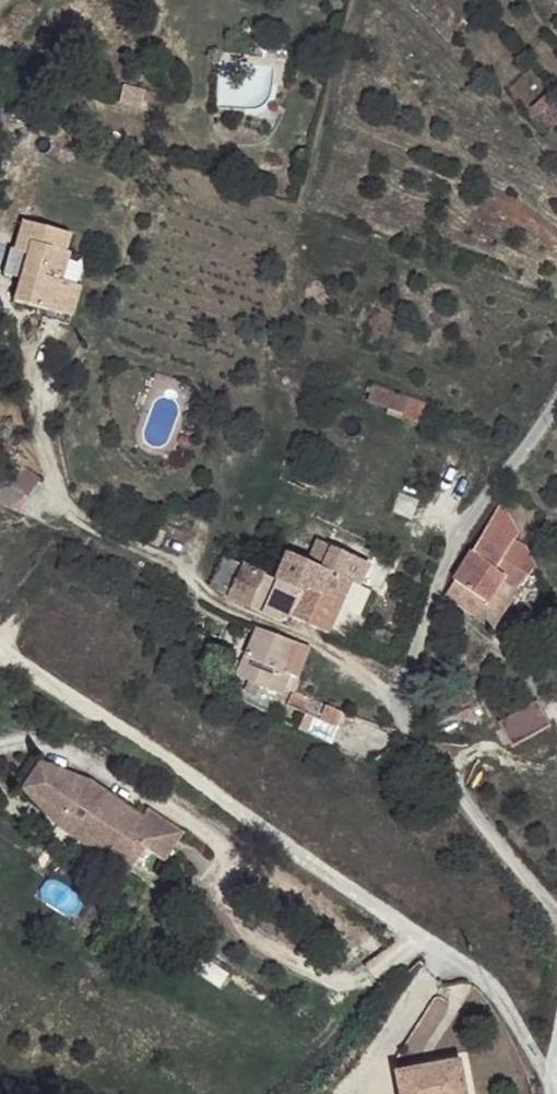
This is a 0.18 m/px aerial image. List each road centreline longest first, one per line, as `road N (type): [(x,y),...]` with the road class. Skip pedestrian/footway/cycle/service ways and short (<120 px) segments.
road 1 (residential): [(551,1093),(481,972),(0,652)]
road 2 (unclassified): [(556,389),(432,578),(396,691),(405,734),(556,904)]

